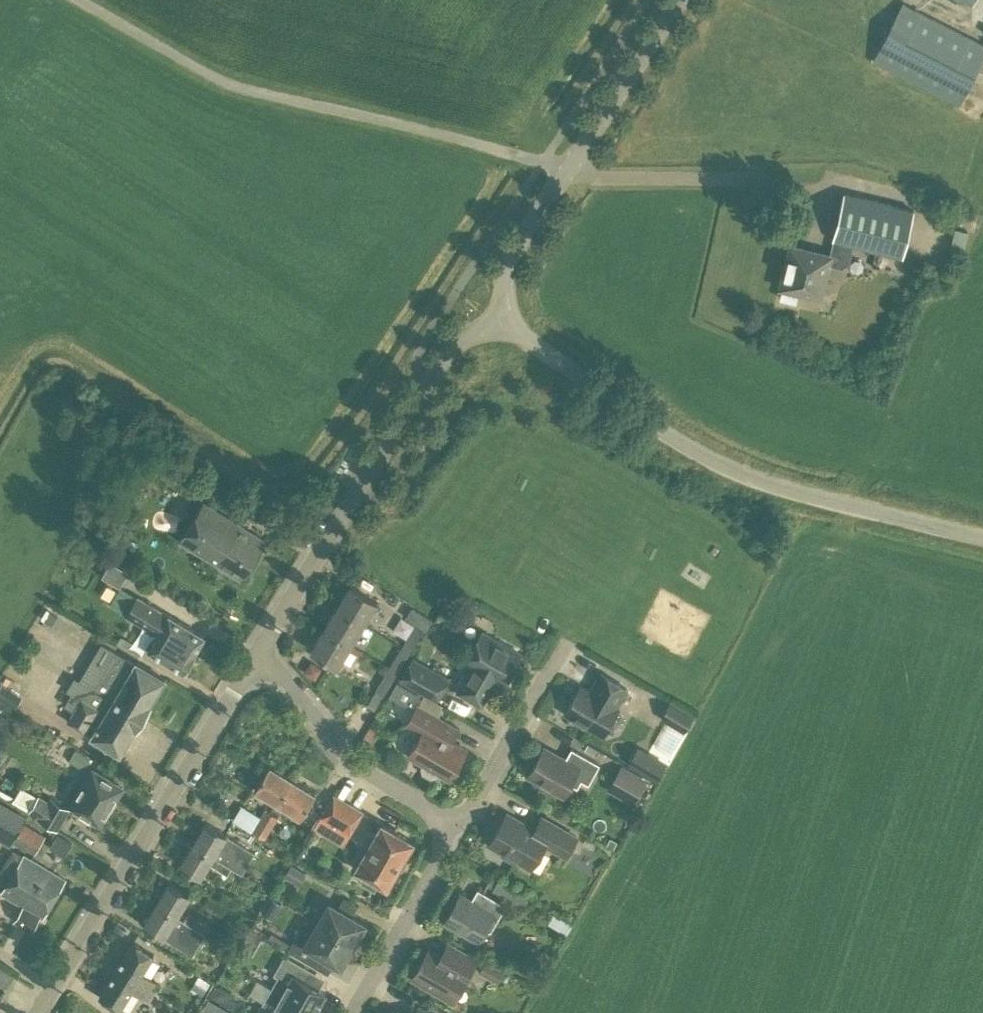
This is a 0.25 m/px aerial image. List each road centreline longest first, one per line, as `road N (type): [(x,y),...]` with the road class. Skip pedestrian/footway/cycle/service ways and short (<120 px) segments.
road 1 (unclassified): [(982,539),(724,471),(498,327)]
road 2 (tertiary): [(34,1012),(262,649)]
road 3 (tertiary): [(262,649),(414,396),(463,337),(498,327)]
road 4 (tertiary): [(498,327),(513,256),(681,0)]
road 5 (residential): [(457,827),(328,751),(262,649)]
road 6 (residential): [(354,1012),(457,827)]
road 7 (residential): [(457,827),(544,682)]

